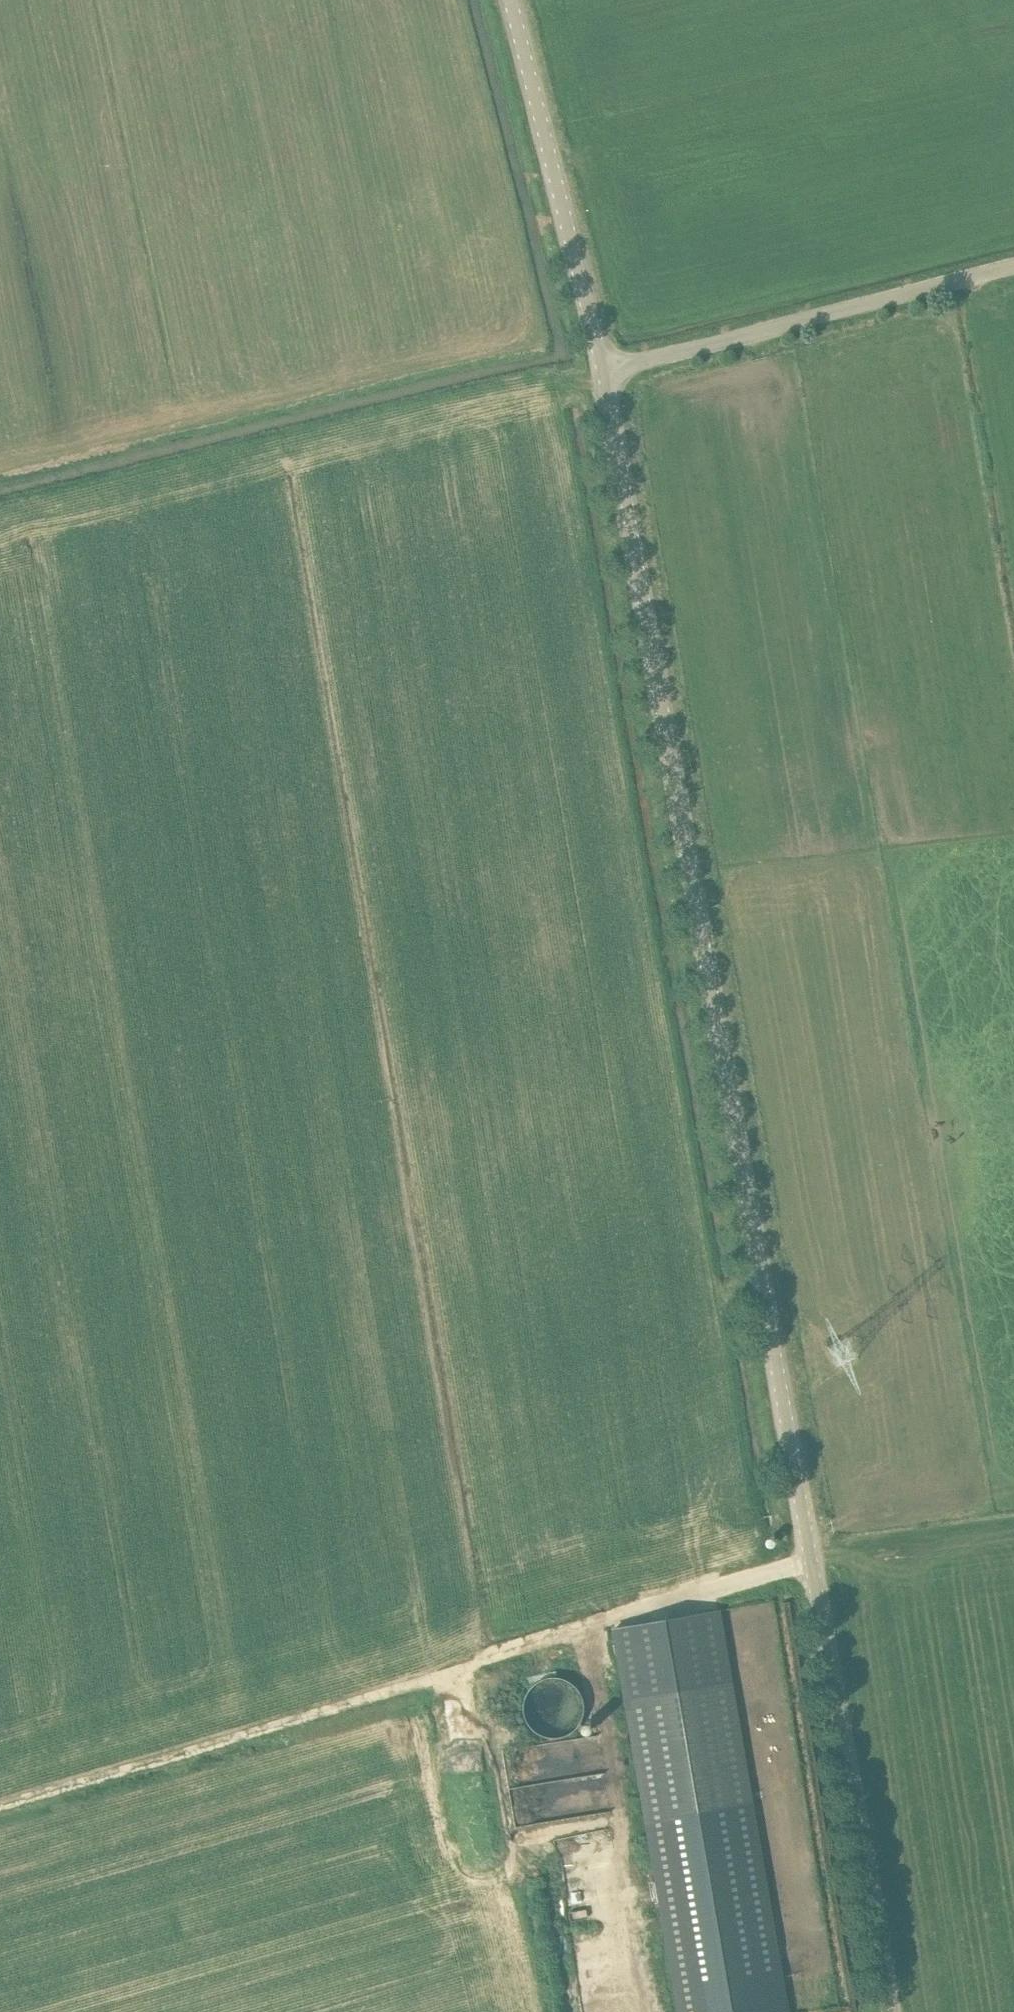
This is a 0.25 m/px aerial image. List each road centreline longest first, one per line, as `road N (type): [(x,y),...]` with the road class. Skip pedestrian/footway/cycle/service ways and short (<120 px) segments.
road 1 (unclassified): [(891,2011),(604,369)]
road 2 (track): [(473,1667),(0,1804)]
road 3 (unclassified): [(604,369),(1013,262)]
road 4 (unclassified): [(604,369),(510,0)]

